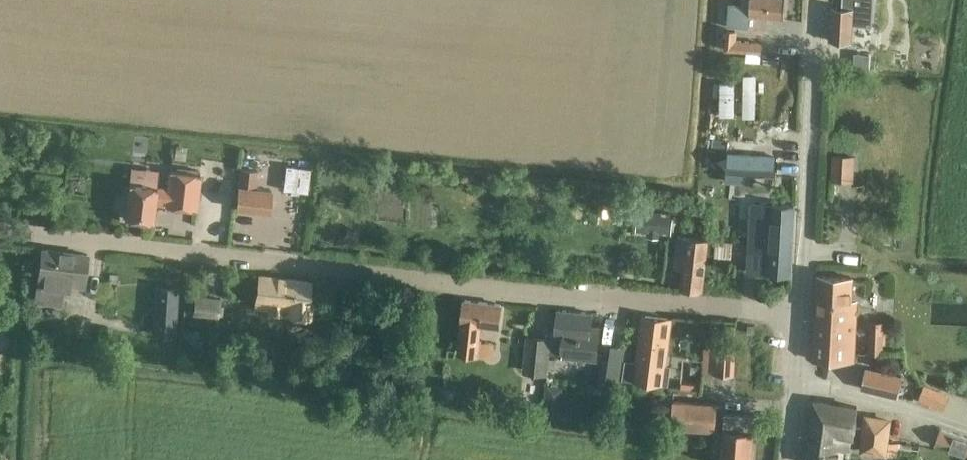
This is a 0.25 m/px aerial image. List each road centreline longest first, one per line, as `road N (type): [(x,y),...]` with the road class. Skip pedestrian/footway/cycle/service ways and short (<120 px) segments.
road 1 (unclassified): [(802,318),(0,234)]
road 2 (tertiary): [(802,318),(821,0)]
road 3 (residential): [(966,429),(798,382)]

